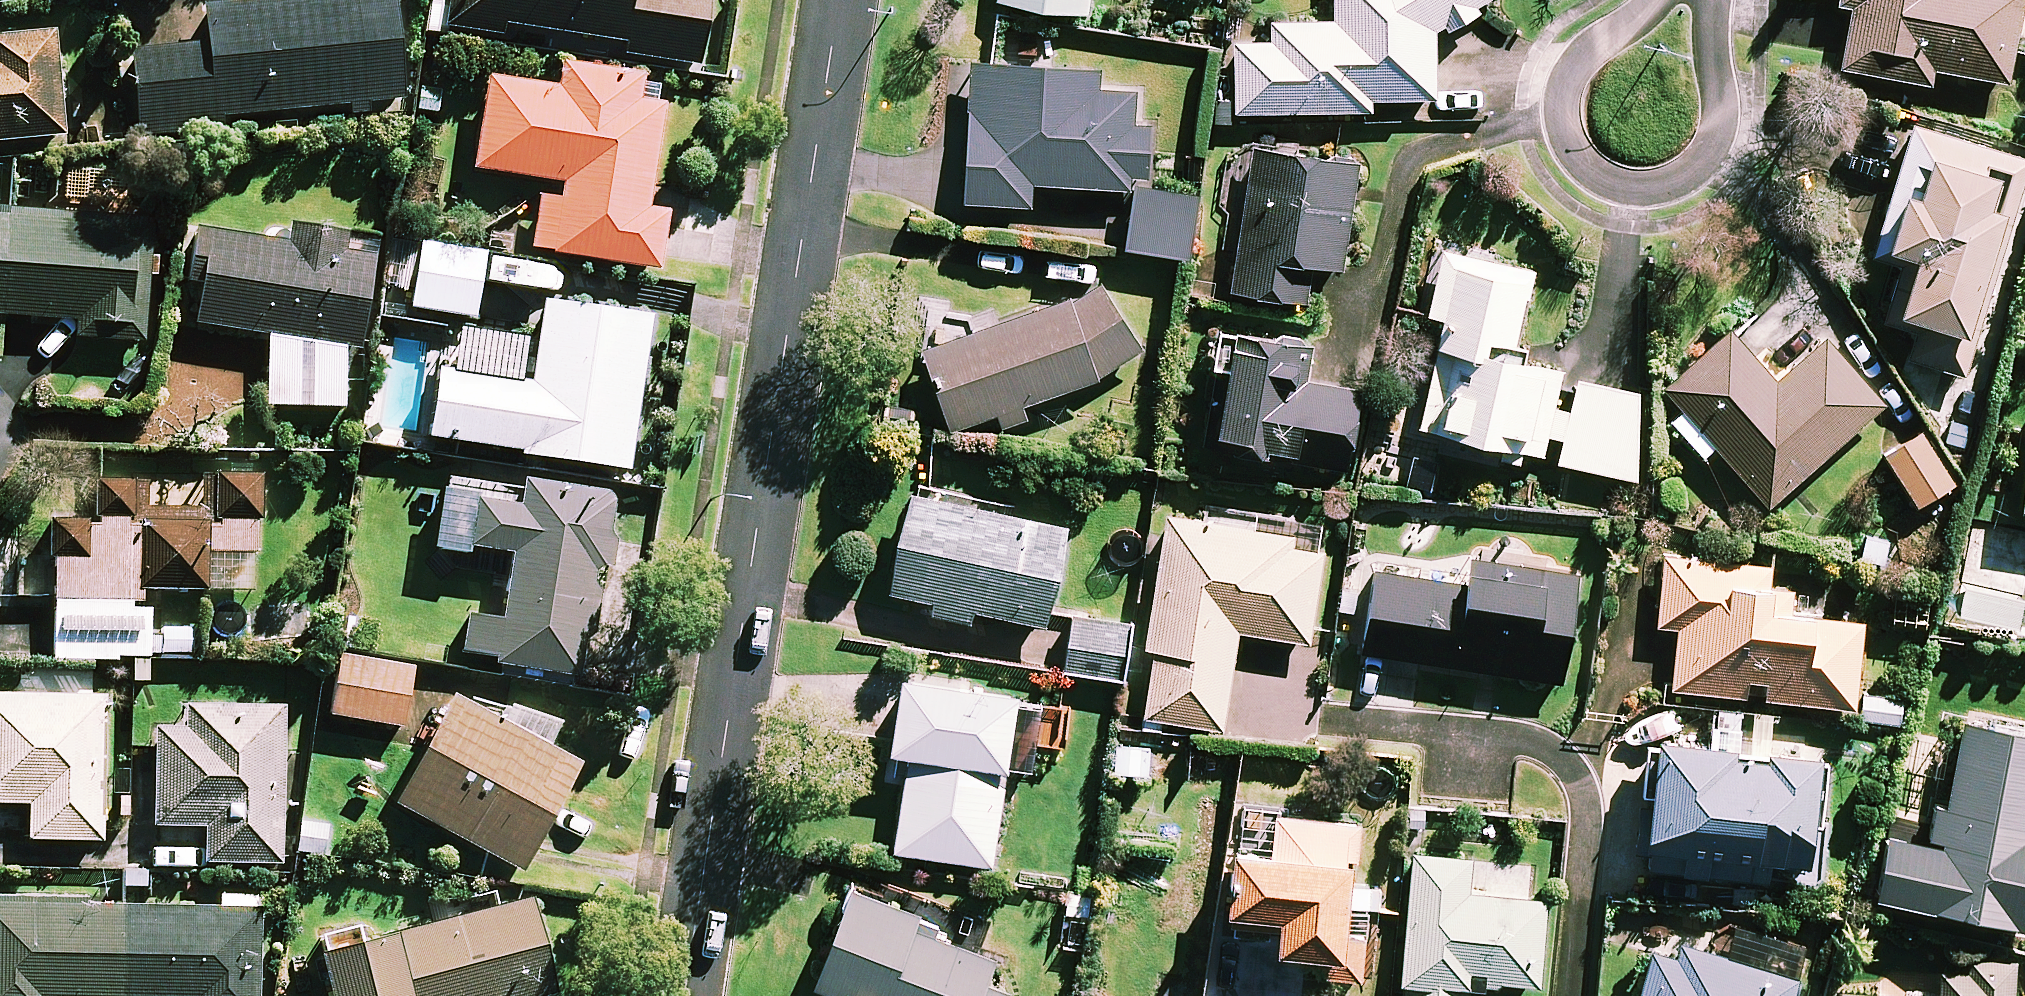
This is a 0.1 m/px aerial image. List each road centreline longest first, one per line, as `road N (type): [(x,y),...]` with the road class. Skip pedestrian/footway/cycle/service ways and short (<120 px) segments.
road 1 (residential): [(842,0),(686,995)]
road 2 (residential): [(1711,0),(1715,142),(1693,176),(1634,191),(1582,165),(1561,125),(1561,92),(1580,60),(1652,0)]
road 3 (residential): [(1461,736),(1528,740),(1560,755),(1583,779),(1564,995)]

